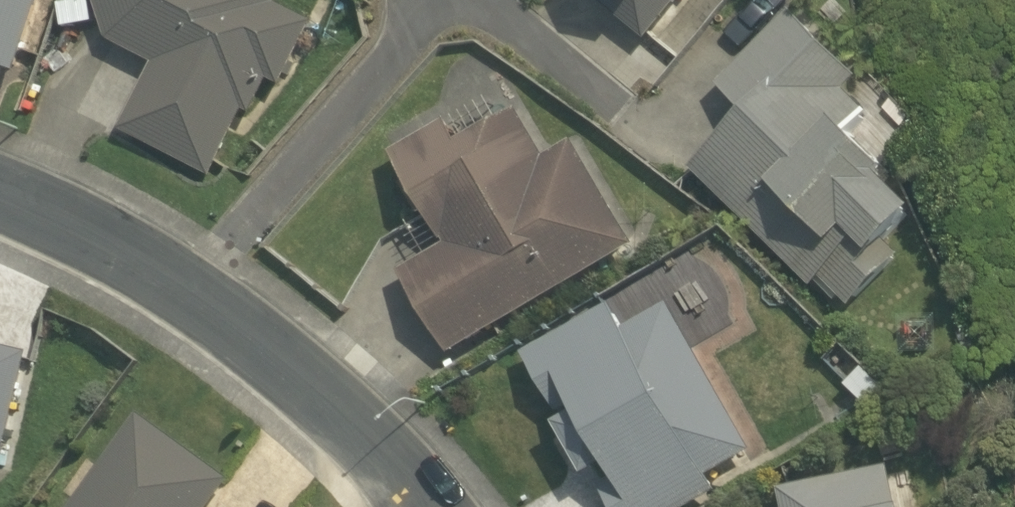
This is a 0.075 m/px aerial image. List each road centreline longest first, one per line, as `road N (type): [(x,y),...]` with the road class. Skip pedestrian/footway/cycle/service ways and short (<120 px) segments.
road 1 (residential): [(0,192),(147,261),(262,341),(355,420),(437,506)]

